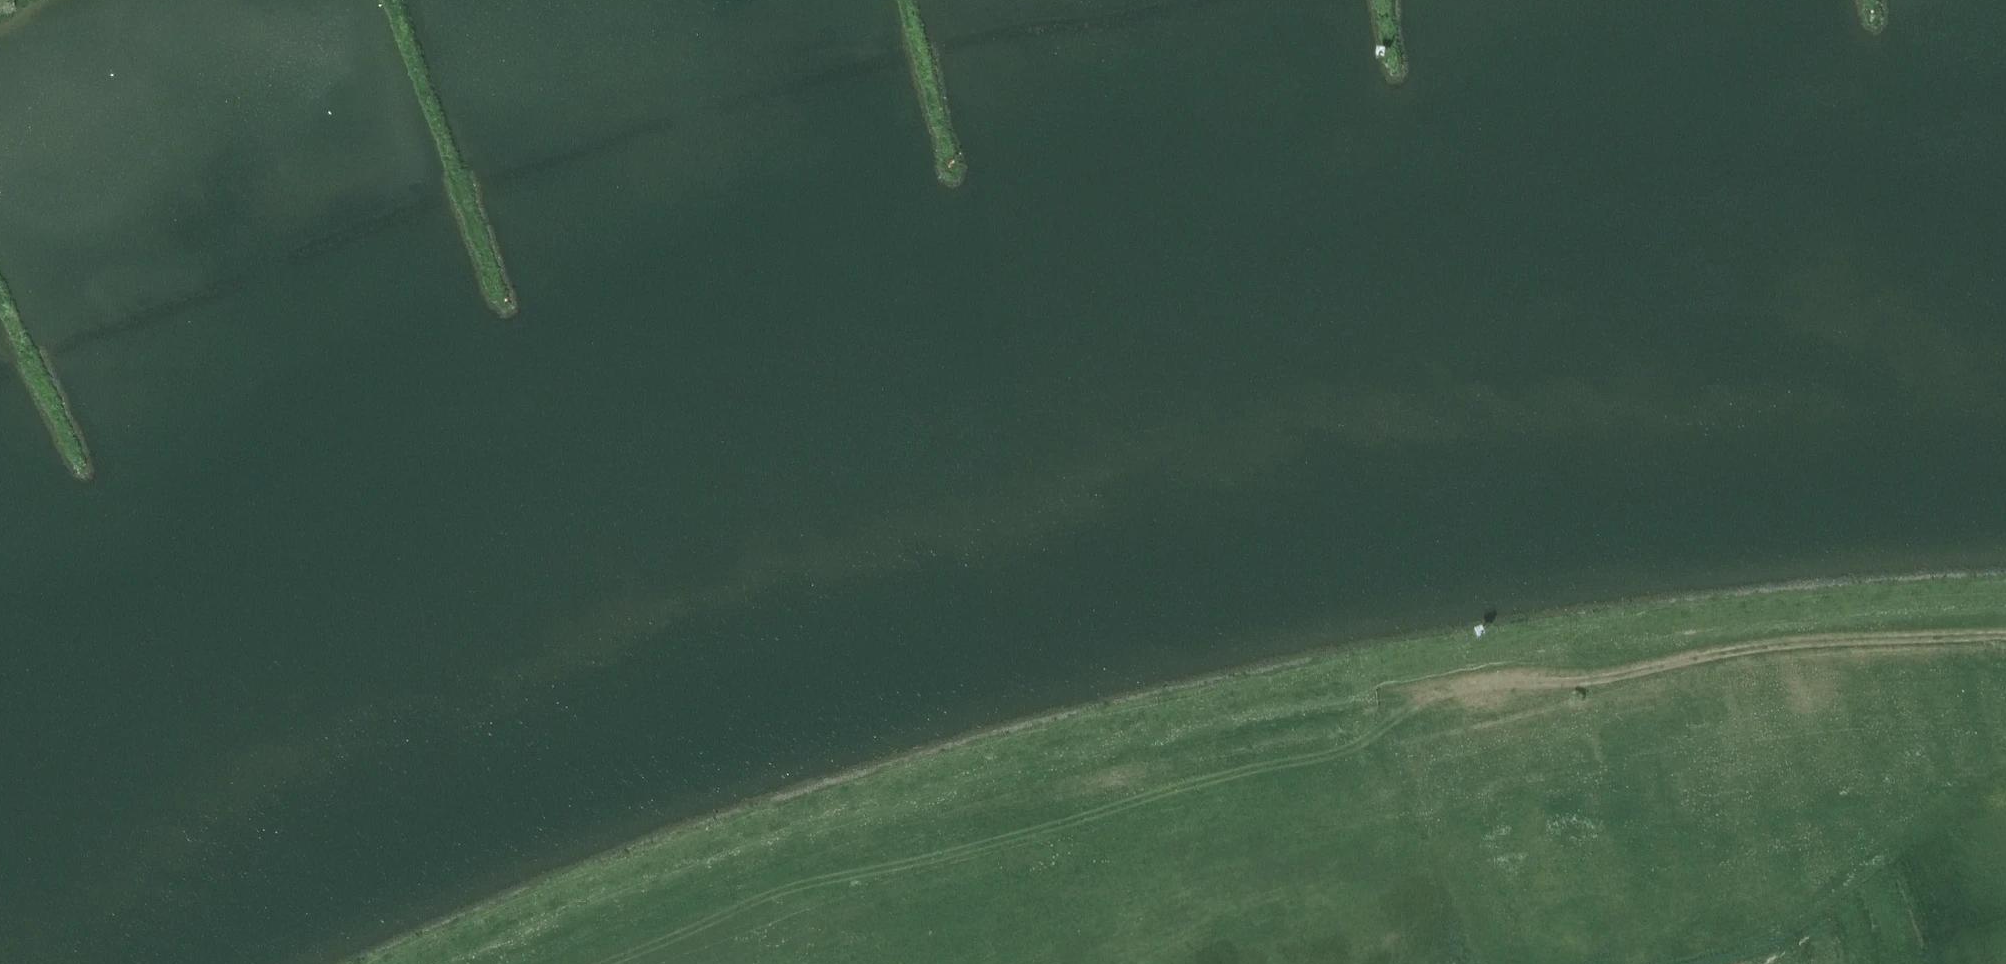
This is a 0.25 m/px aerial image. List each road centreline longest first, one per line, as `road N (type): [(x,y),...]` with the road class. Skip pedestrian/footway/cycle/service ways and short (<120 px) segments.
road 1 (track): [(1371,743),(1411,708),(1463,686),(1577,684),(1740,652),(2005,635)]

